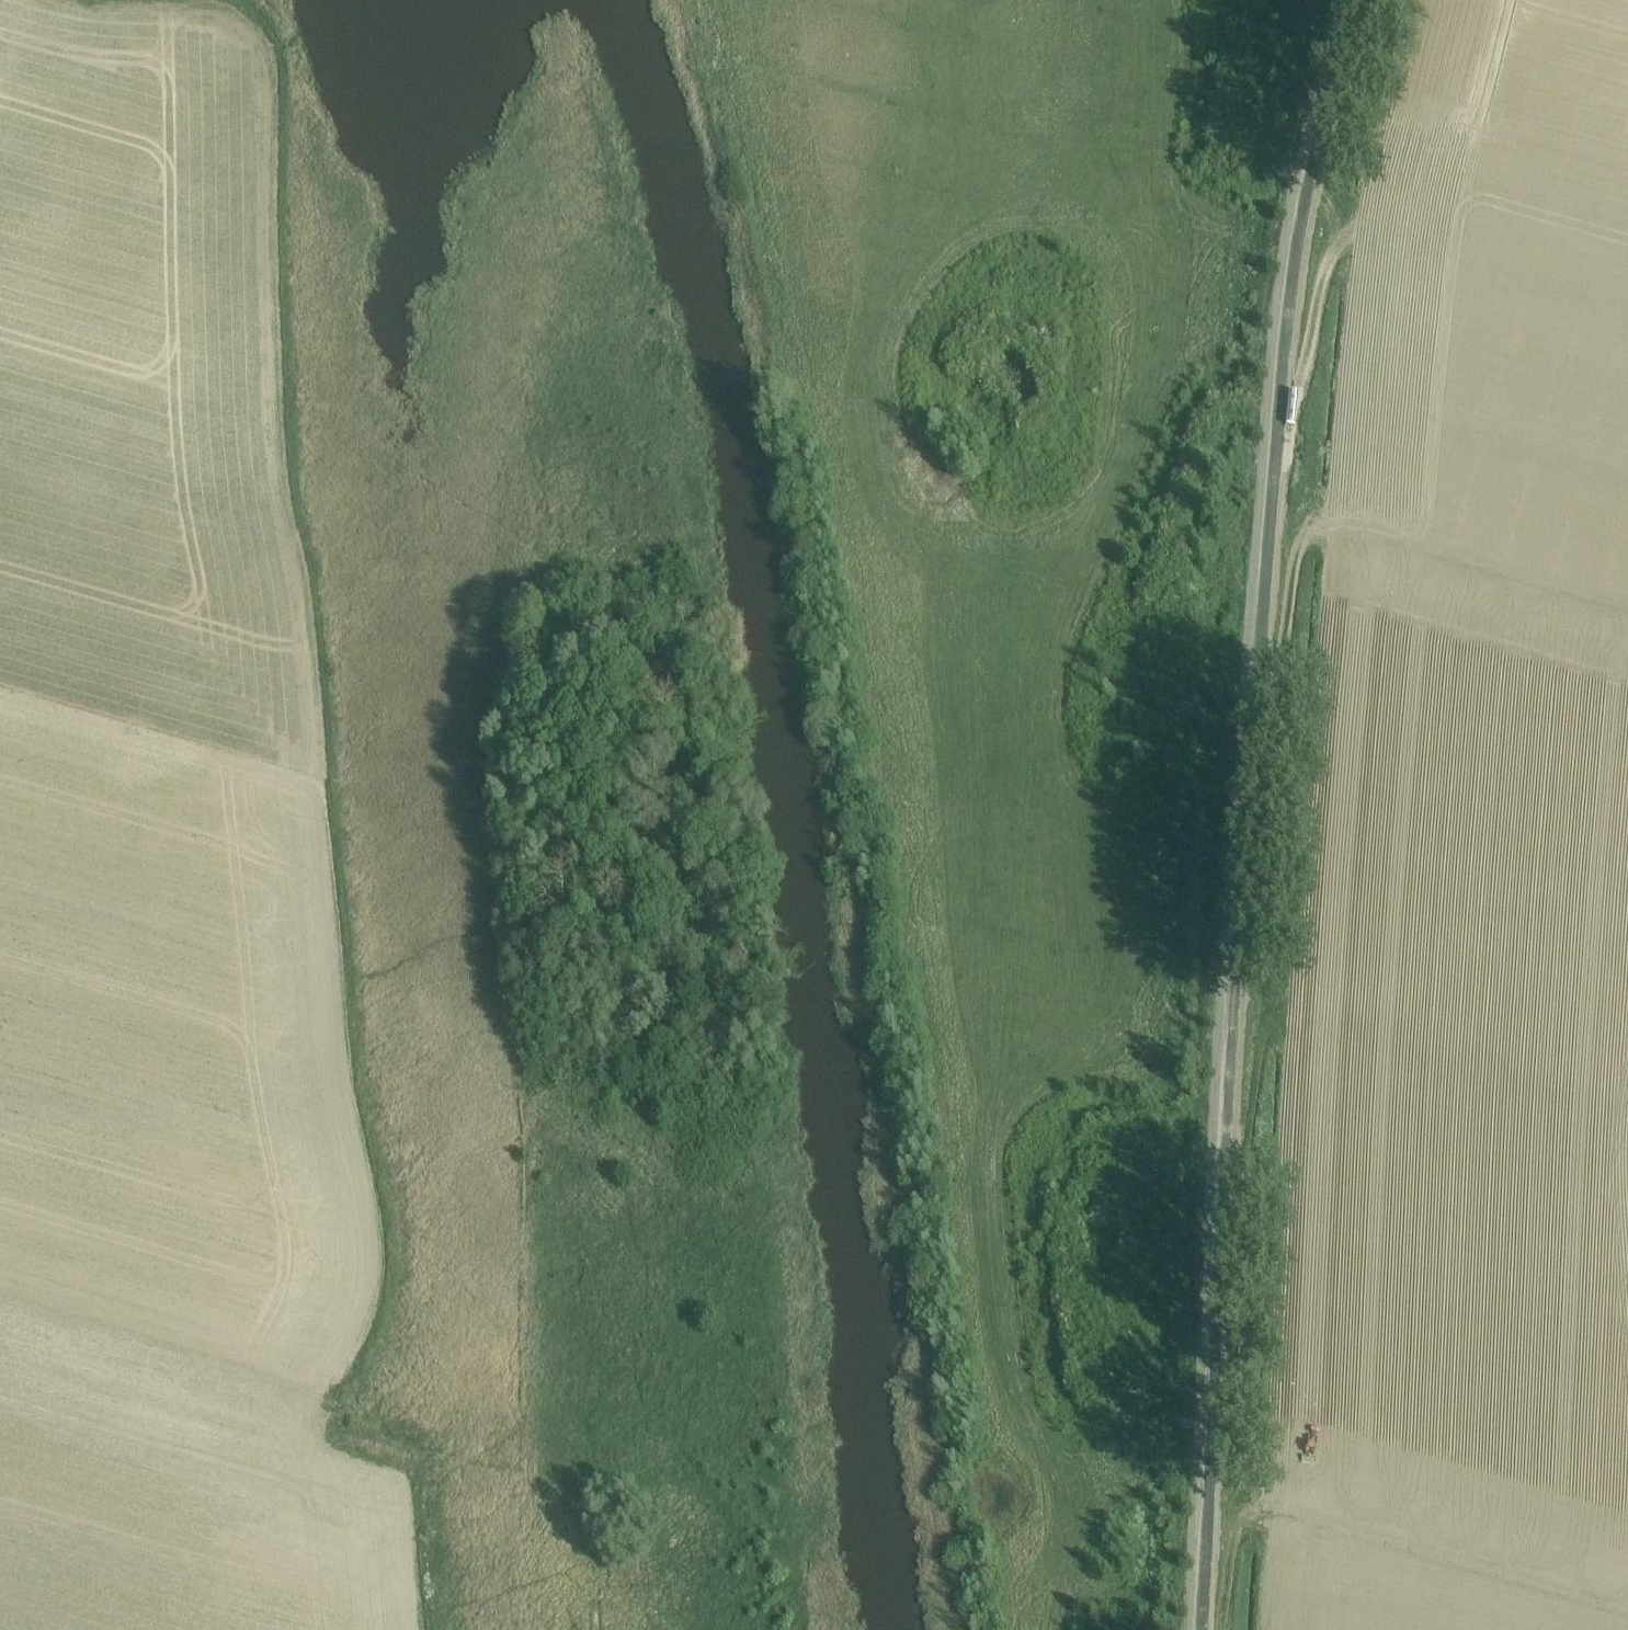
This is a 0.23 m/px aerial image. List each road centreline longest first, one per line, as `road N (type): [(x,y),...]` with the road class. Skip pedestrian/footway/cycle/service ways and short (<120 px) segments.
road 1 (unclassified): [(1200,1629),(1222,1163),(1285,335),(1315,149),(1352,0)]

